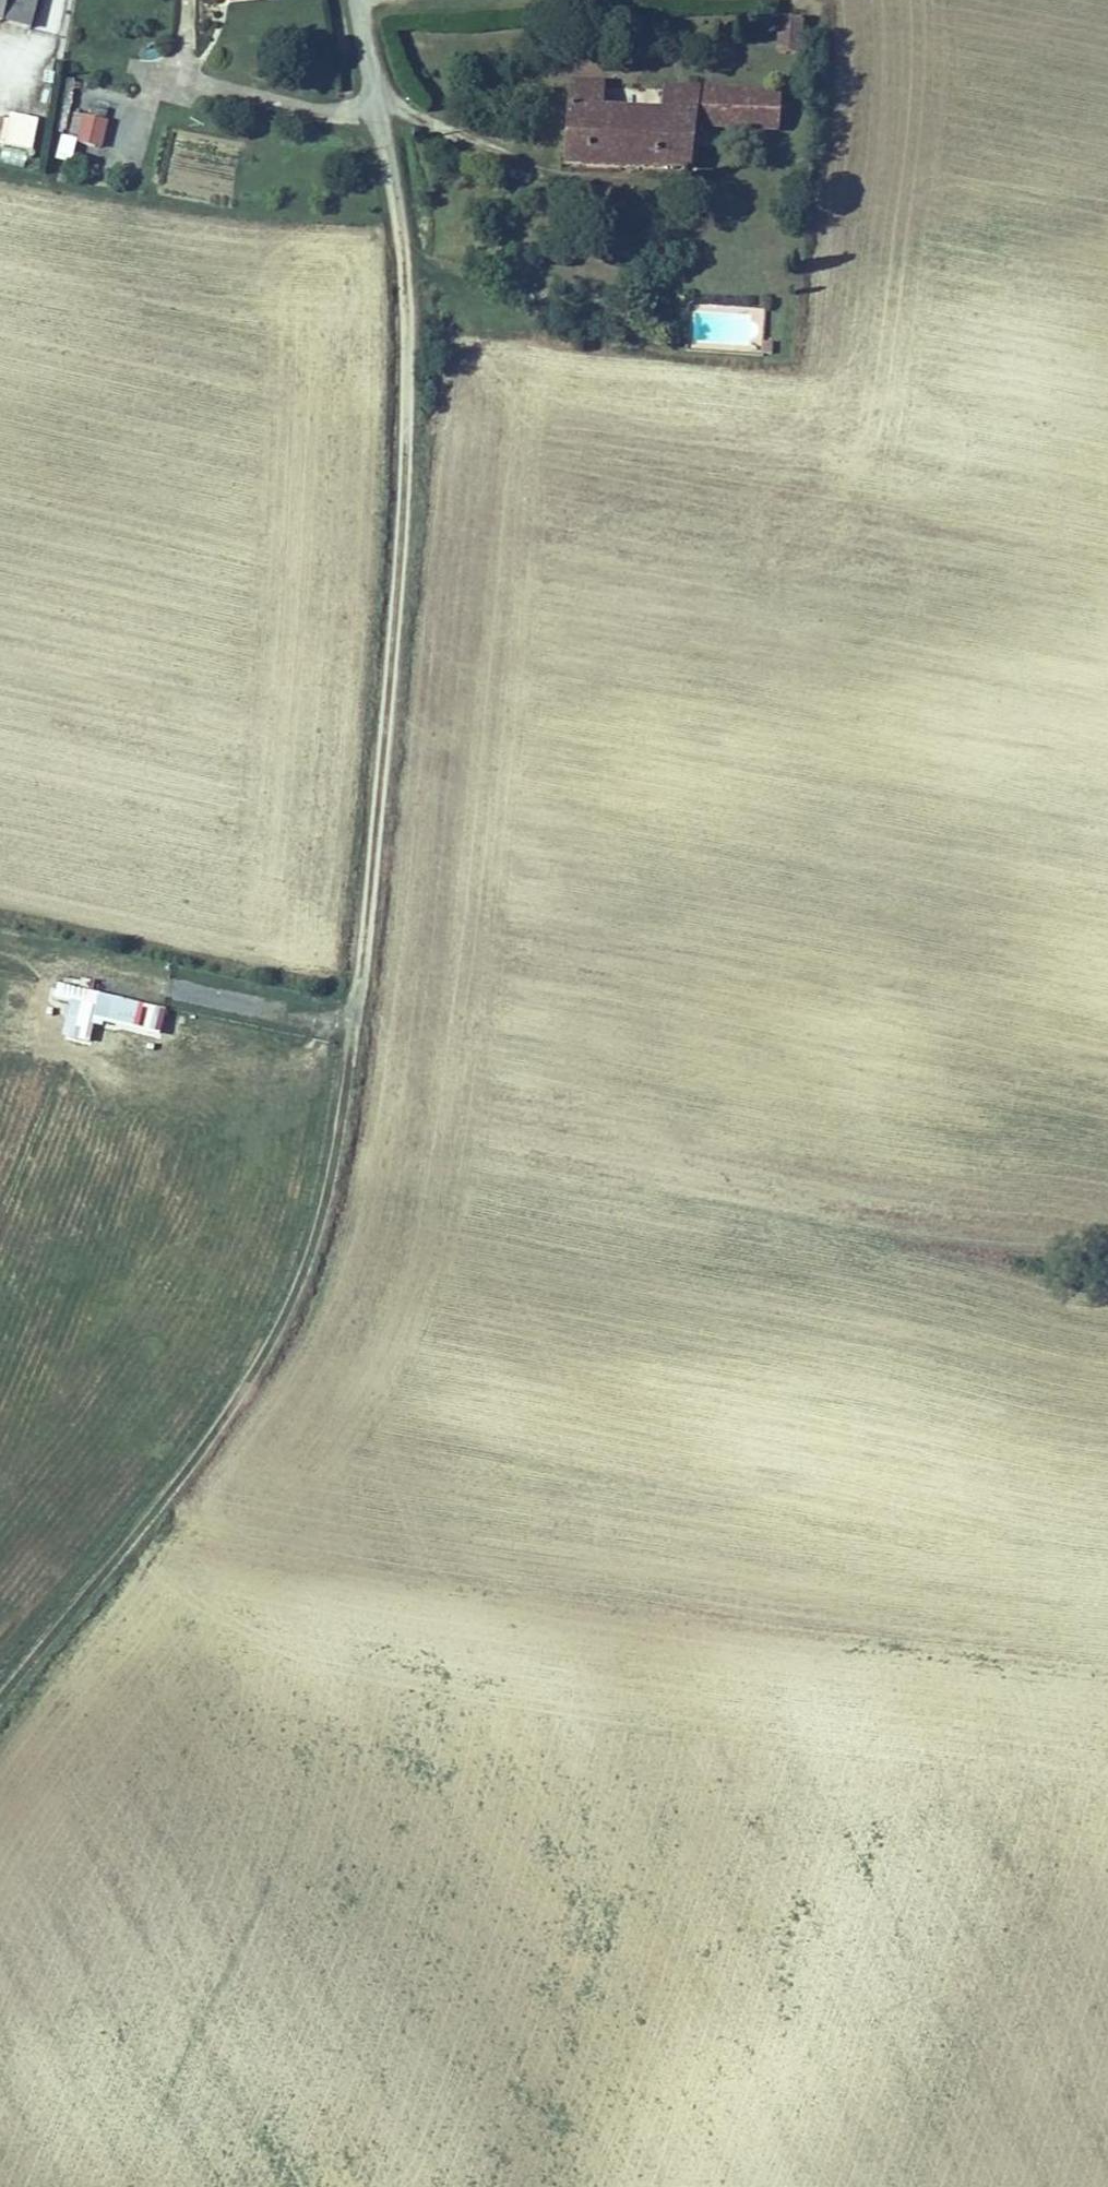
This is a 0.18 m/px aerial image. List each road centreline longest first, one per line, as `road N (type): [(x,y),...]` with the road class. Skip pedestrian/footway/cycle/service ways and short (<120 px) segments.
road 1 (track): [(0,1696),(181,1479),(228,1409),(302,1282),(320,1227),(353,1042),(404,498),(404,275),(378,99)]

